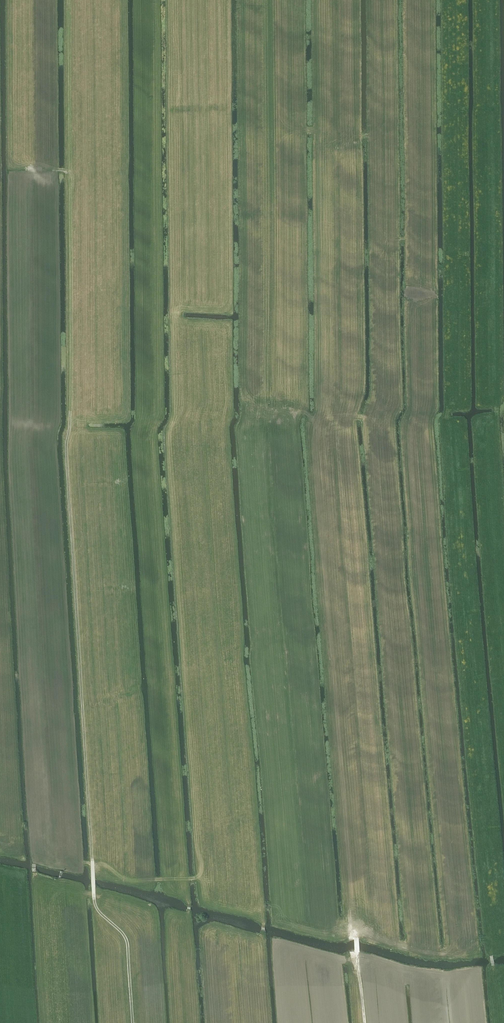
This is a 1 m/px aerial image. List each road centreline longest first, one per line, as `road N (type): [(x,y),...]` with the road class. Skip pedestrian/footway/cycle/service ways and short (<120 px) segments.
road 1 (track): [(92,885),(96,907),(126,938),(132,1022)]

